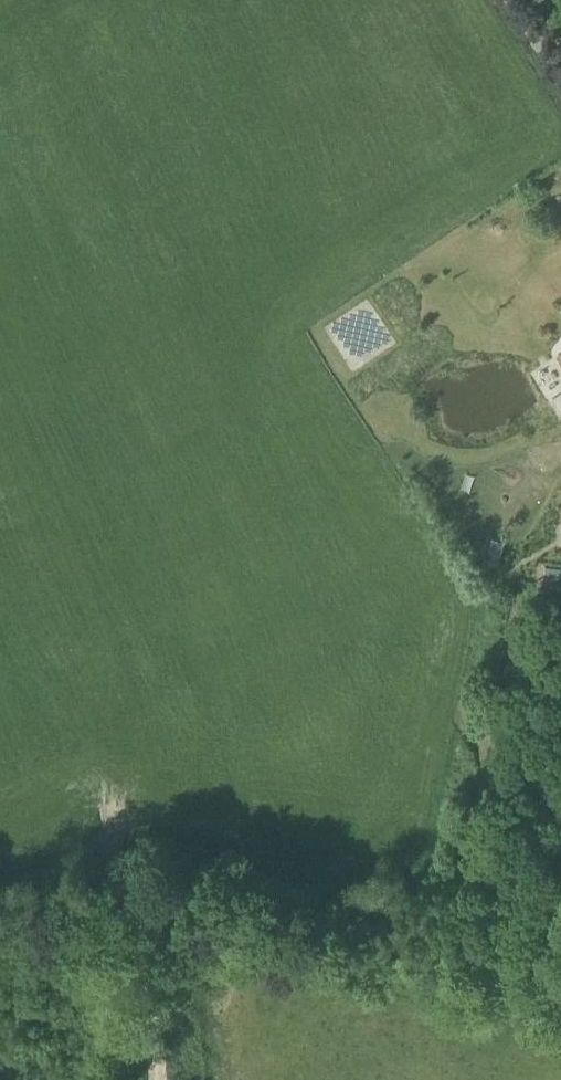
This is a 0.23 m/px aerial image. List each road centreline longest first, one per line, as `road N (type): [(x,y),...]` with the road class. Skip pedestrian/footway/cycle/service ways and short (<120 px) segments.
road 1 (unclassified): [(0,929),(143,914),(526,971),(560,873)]
road 2 (track): [(143,914),(159,1079)]

